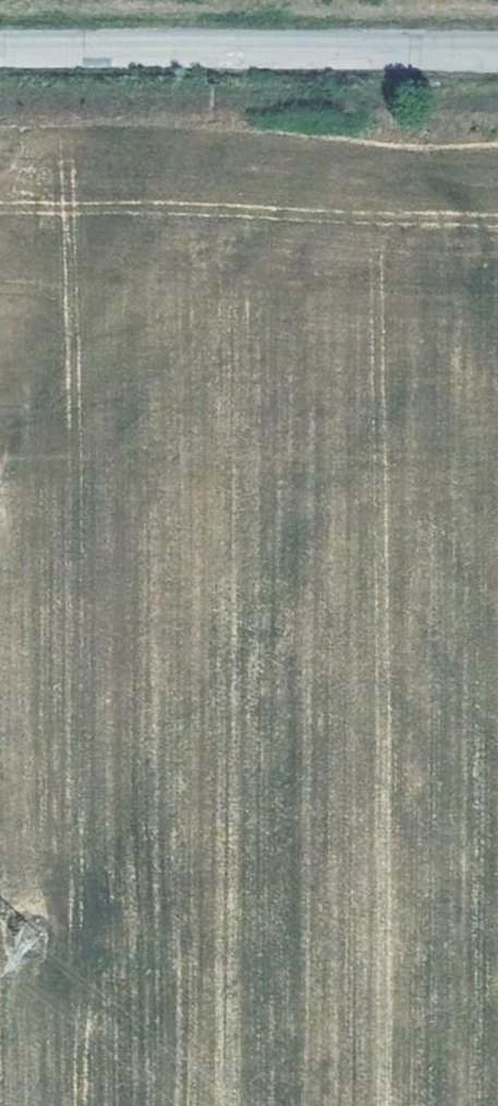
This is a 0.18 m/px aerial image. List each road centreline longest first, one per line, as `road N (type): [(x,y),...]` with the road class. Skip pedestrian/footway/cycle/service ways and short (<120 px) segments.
road 1 (unclassified): [(0,53),(497,53)]

